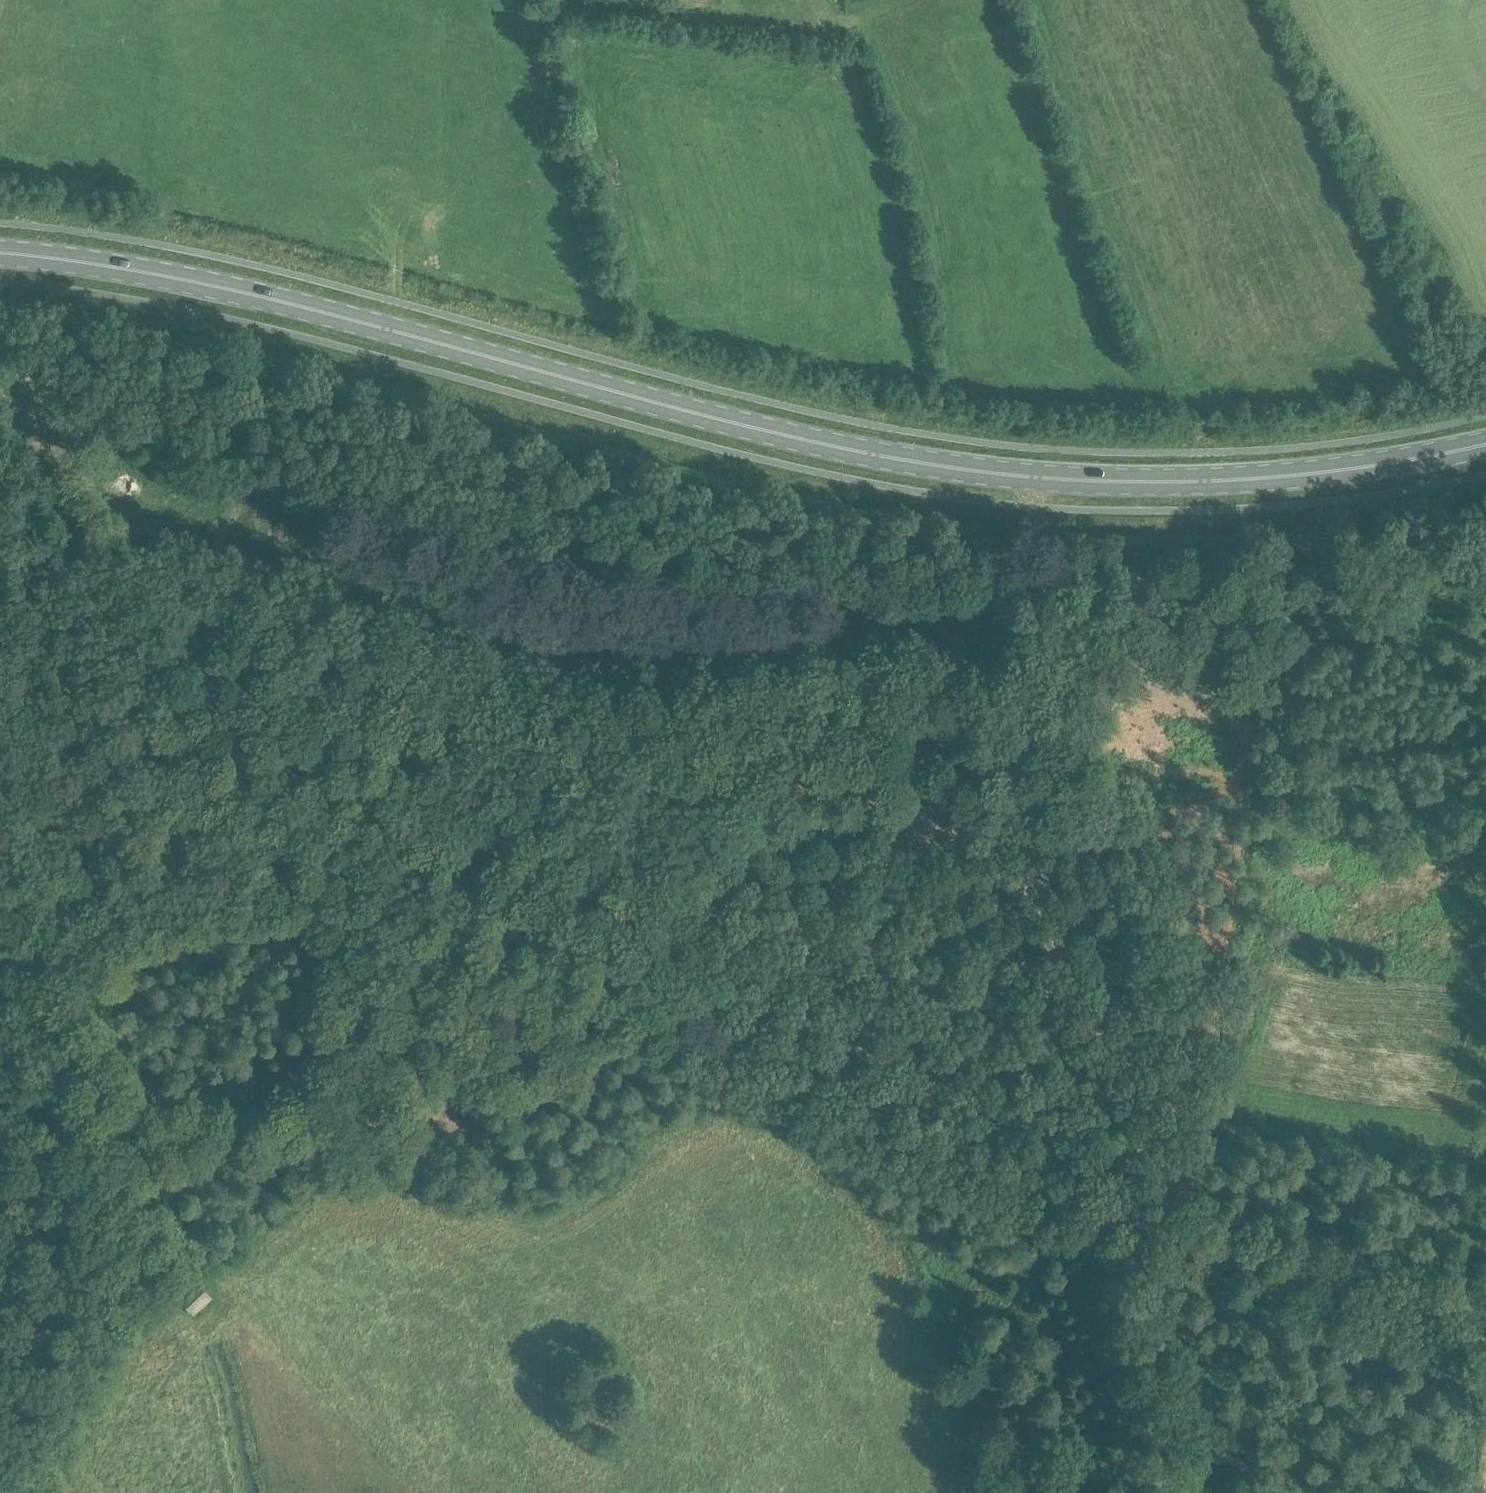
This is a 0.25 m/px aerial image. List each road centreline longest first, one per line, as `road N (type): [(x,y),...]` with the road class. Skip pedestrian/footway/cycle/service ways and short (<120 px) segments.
road 1 (primary): [(0,252),(191,281),(723,421),(983,473),(1221,482),(1485,446)]

